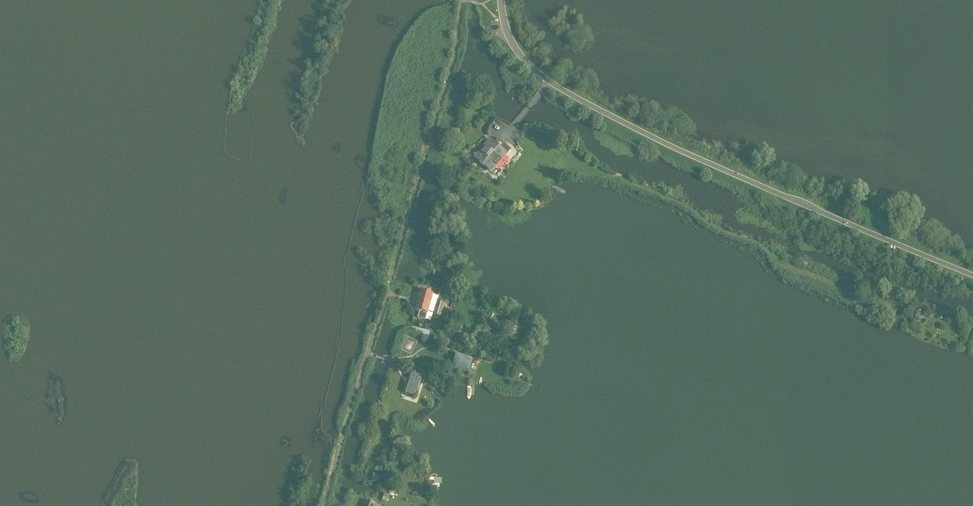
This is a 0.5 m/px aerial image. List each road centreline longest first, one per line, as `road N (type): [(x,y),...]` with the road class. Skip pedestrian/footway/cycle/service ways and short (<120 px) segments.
road 1 (unclassified): [(972,275),(662,142),(550,82),(517,51),(501,0)]

